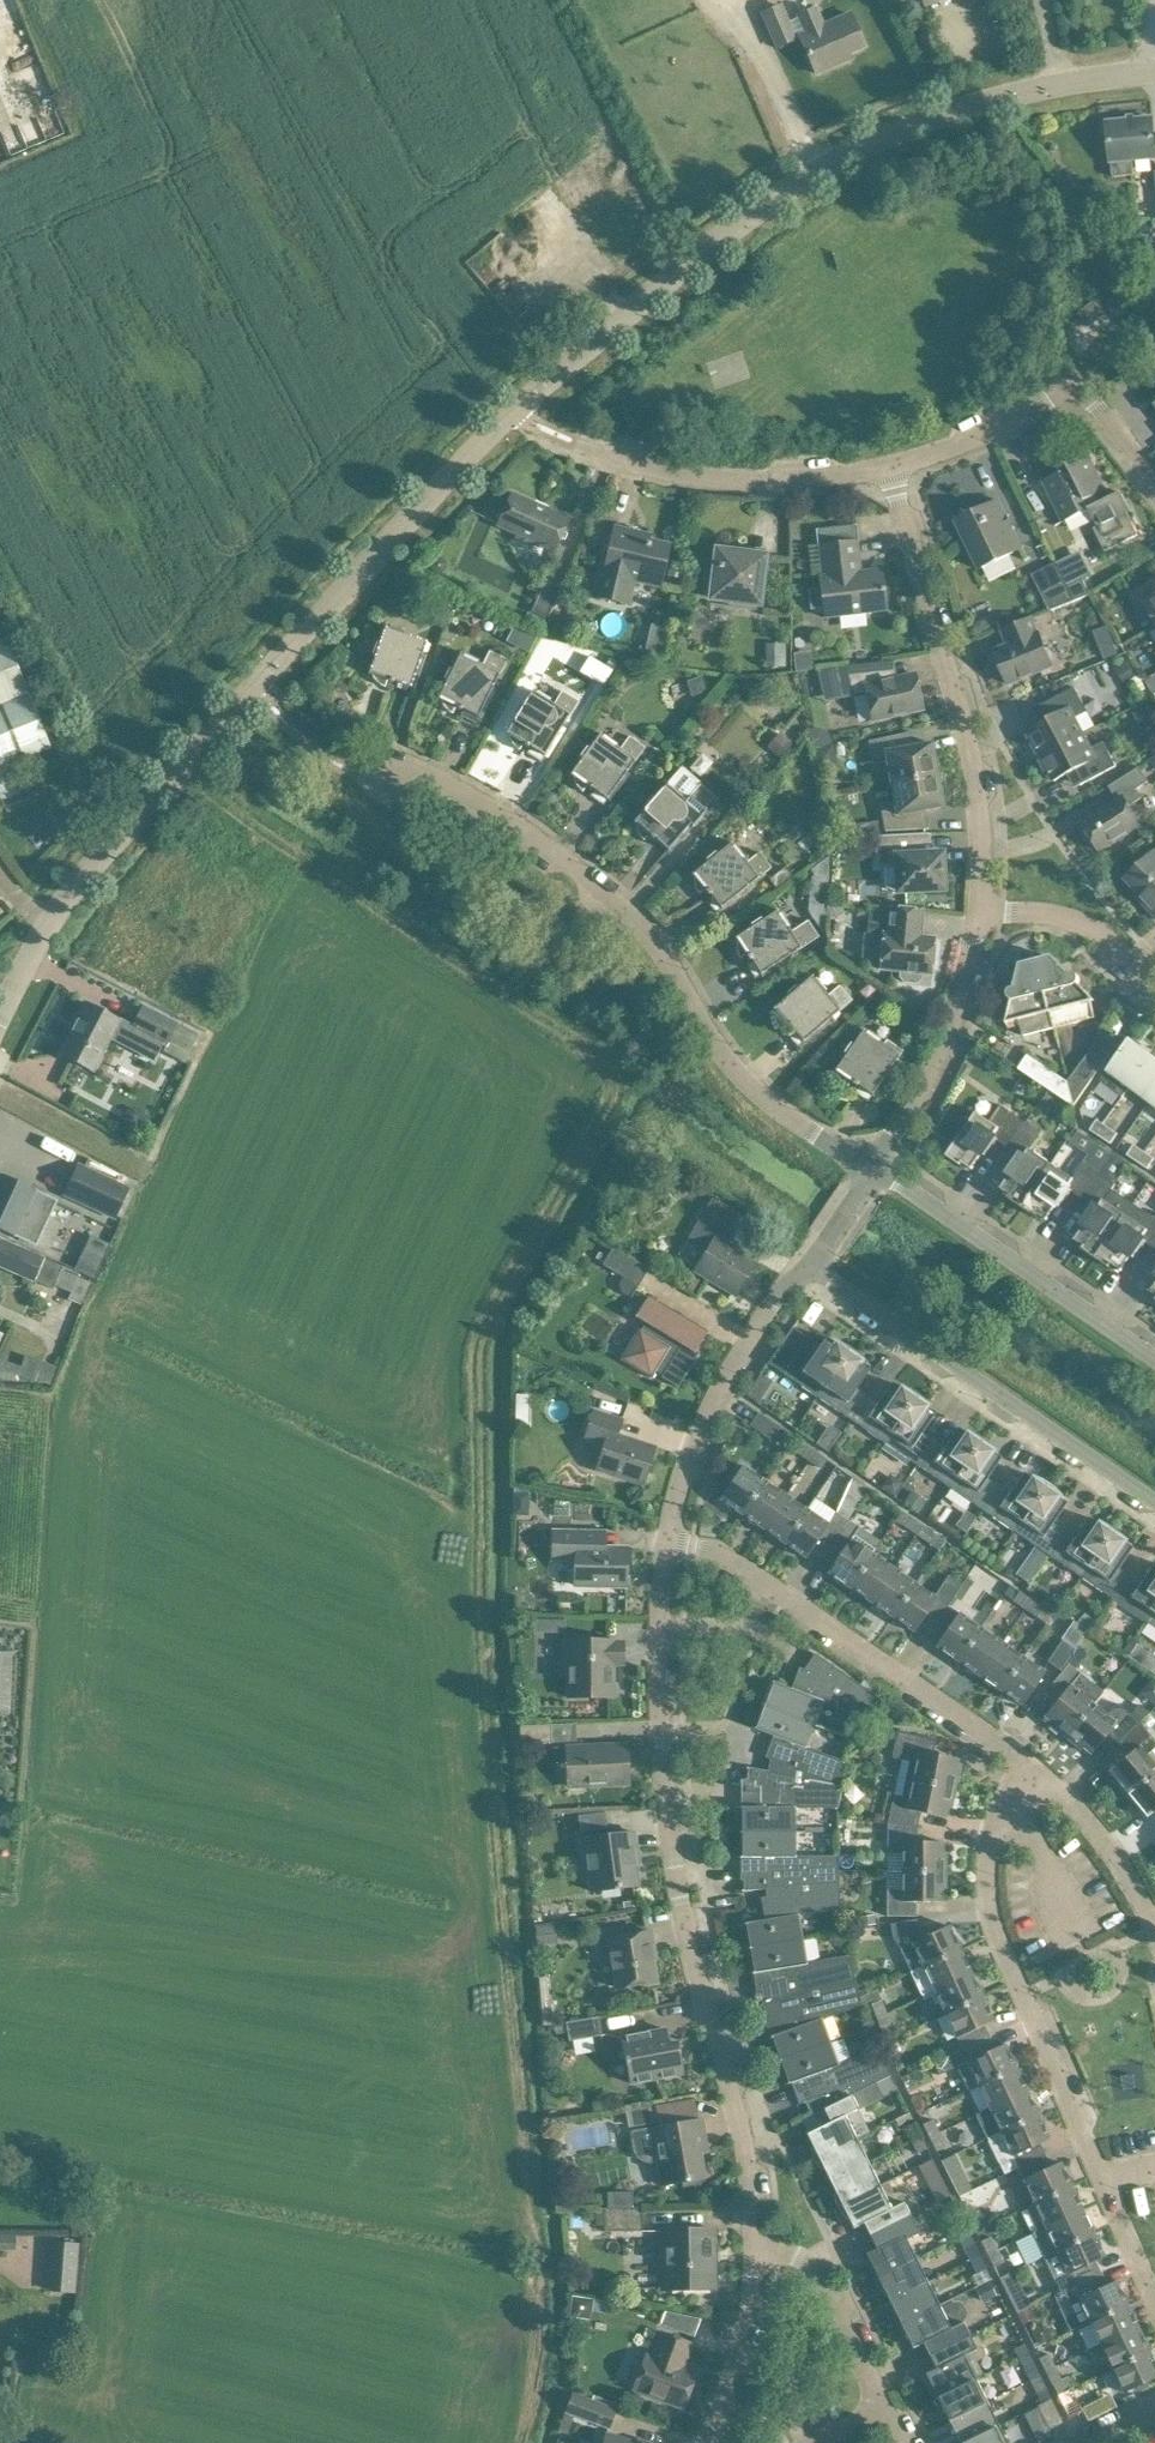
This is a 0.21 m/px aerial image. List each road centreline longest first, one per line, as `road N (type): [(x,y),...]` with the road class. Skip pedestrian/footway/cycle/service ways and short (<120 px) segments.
road 1 (unclassified): [(1154,76),(1010,98),(904,132),(756,218),(541,388),(154,793),(76,885),(0,1017)]
road 2 (unknown): [(116,1486),(409,1562),(426,1798),(410,1810),(56,1749),(37,1755),(26,1769),(7,2159),(0,2177)]
road 3 (unknown): [(154,793),(555,1061),(565,1085),(455,1275),(440,1285),(155,1170)]
road 4 (residential): [(757,2256),(755,2172),(693,1942),(664,1745),(660,1641),(669,1543)]
road 5 (residential): [(877,1165),(818,1135),(738,1069),(632,914),(601,885),(431,773),(380,772)]
road 6 (residential): [(1154,2301),(992,1922),(993,1839),(1028,1759)]
road 7 (residential): [(983,910),(985,841),(967,743),(894,469)]
road 8 (residential): [(1028,1759),(724,1552),(669,1543)]
road 9 (residential): [(809,1264),(1154,1502)]
road 10 (residential): [(1154,1354),(877,1165)]
road 11 (residential): [(1154,488),(1089,396),(1075,389),(894,469)]
road 12 (residential): [(894,469),(709,479),(577,442)]
road 13 (residential): [(669,1543),(690,1458),(724,1385),(809,1264)]
road 14 (unknown): [(257,1213),(191,1373),(152,1495)]
road 15 (residential): [(877,1165),(962,1028),(983,910)]
road 16 (residential): [(900,2442),(817,2276),(757,2256)]
road 17 (residential): [(1154,1925),(1116,1857),(1028,1759)]
road 18 (residential): [(1154,981),(1065,915),(983,910)]
road 19 (residential): [(710,2442),(746,2340),(757,2256)]
road 20 (residential): [(809,1264),(877,1165)]

